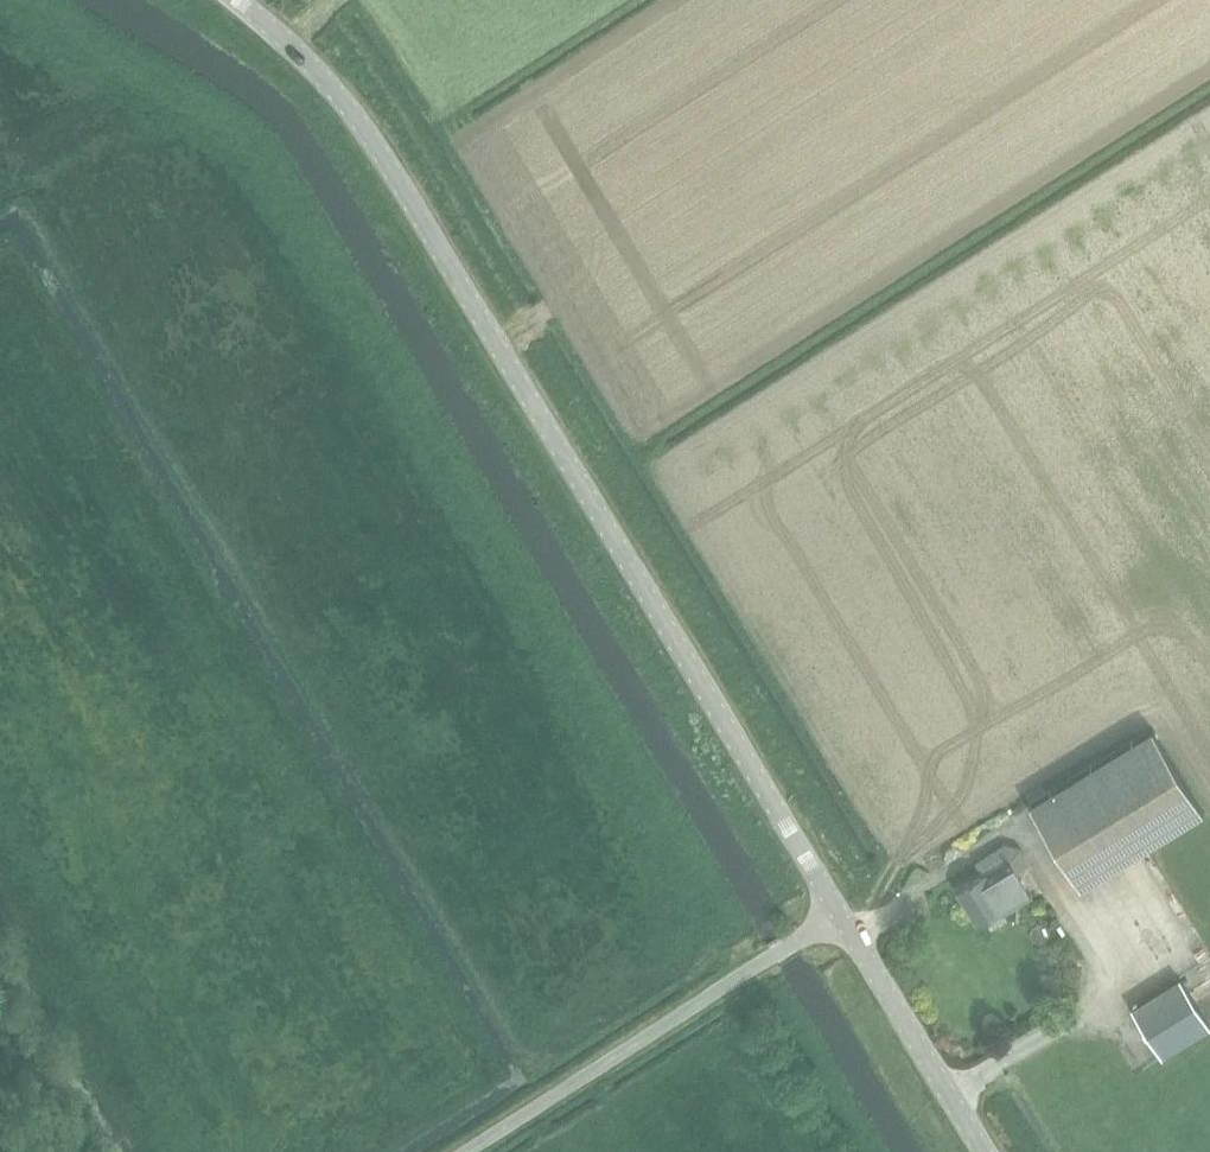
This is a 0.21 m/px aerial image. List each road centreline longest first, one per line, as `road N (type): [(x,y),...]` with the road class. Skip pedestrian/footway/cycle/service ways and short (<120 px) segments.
road 1 (unclassified): [(840,915),(394,174),(336,93),(235,0)]
road 2 (unclassified): [(467,1151),(840,915)]
road 3 (unclassified): [(982,1151),(840,915)]

